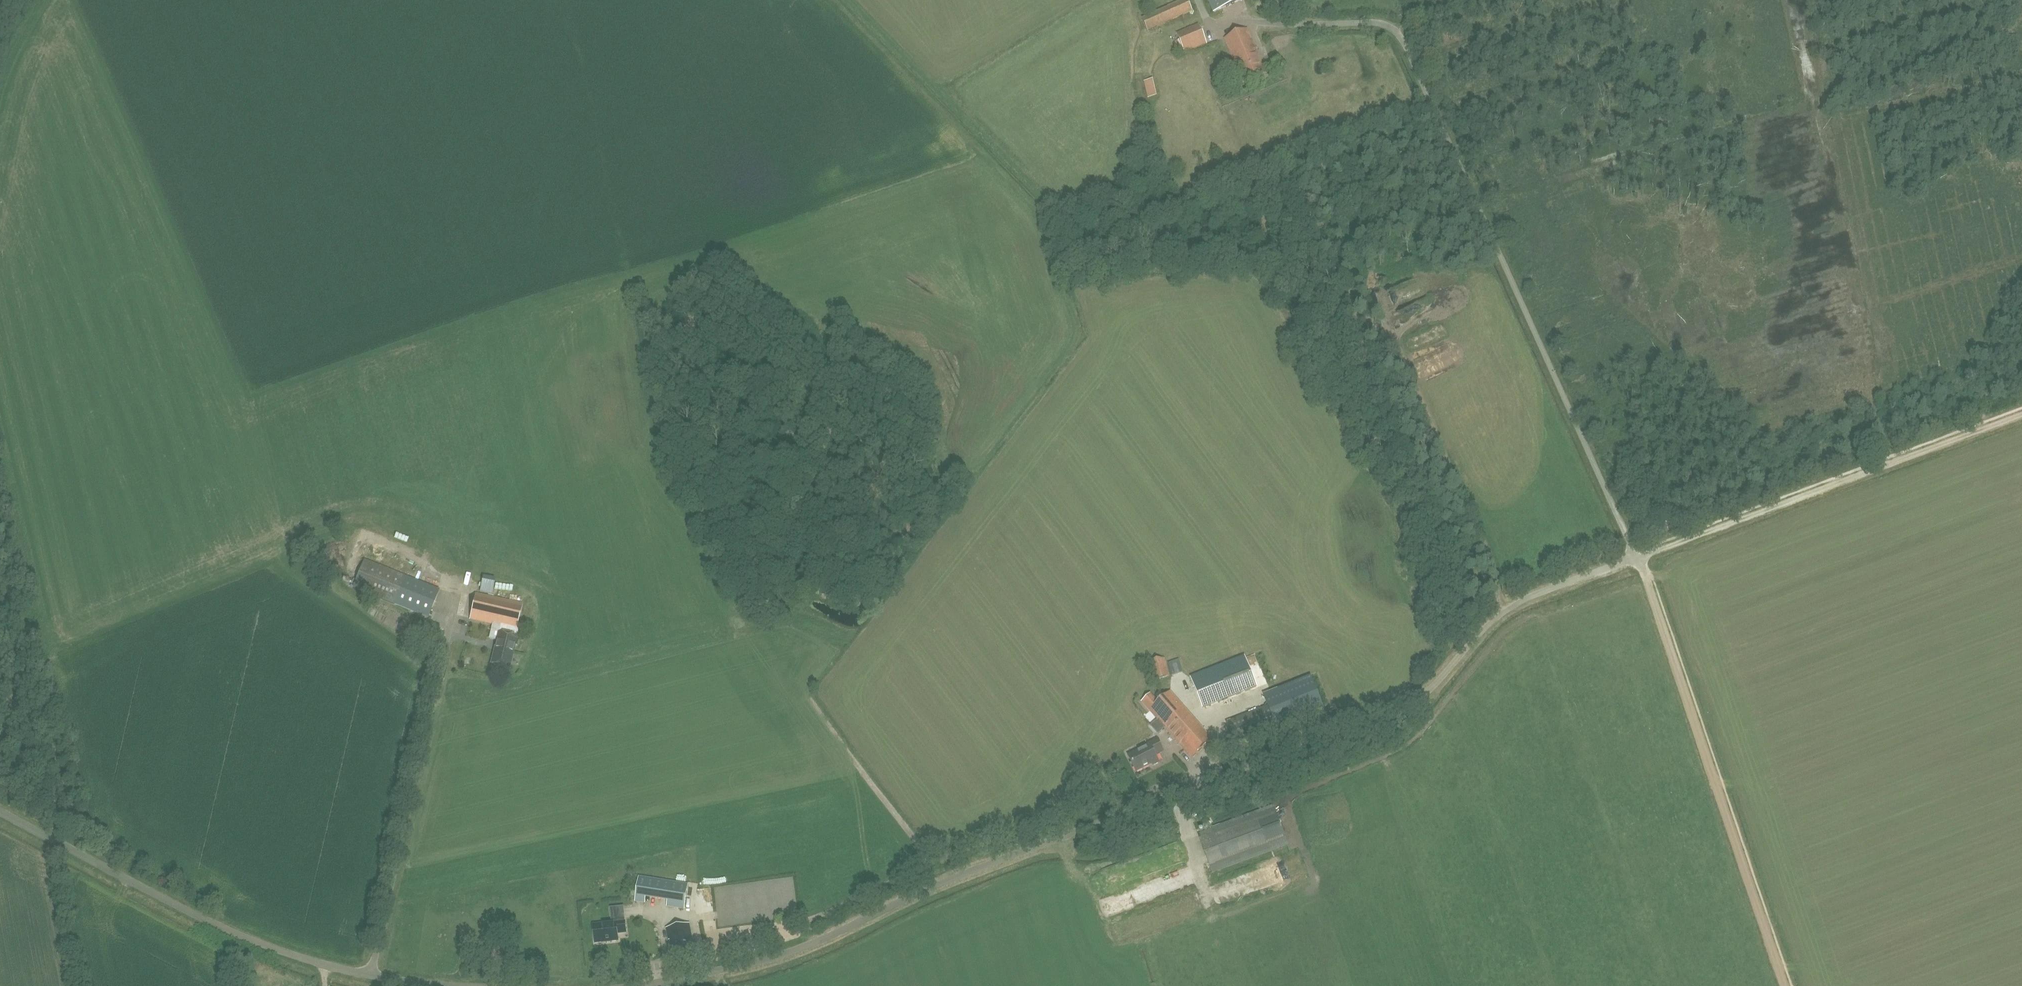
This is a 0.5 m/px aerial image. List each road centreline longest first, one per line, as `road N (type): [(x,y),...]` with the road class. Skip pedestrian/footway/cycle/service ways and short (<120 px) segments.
road 1 (unclassified): [(649,985),(789,952),(936,882),(1403,706),(1504,615),(1635,561),(1388,22),(1261,18)]
road 2 (track): [(1635,561),(1785,985)]
road 3 (track): [(1635,561),(2021,415)]
road 4 (unclassified): [(372,977),(234,934),(0,813)]

